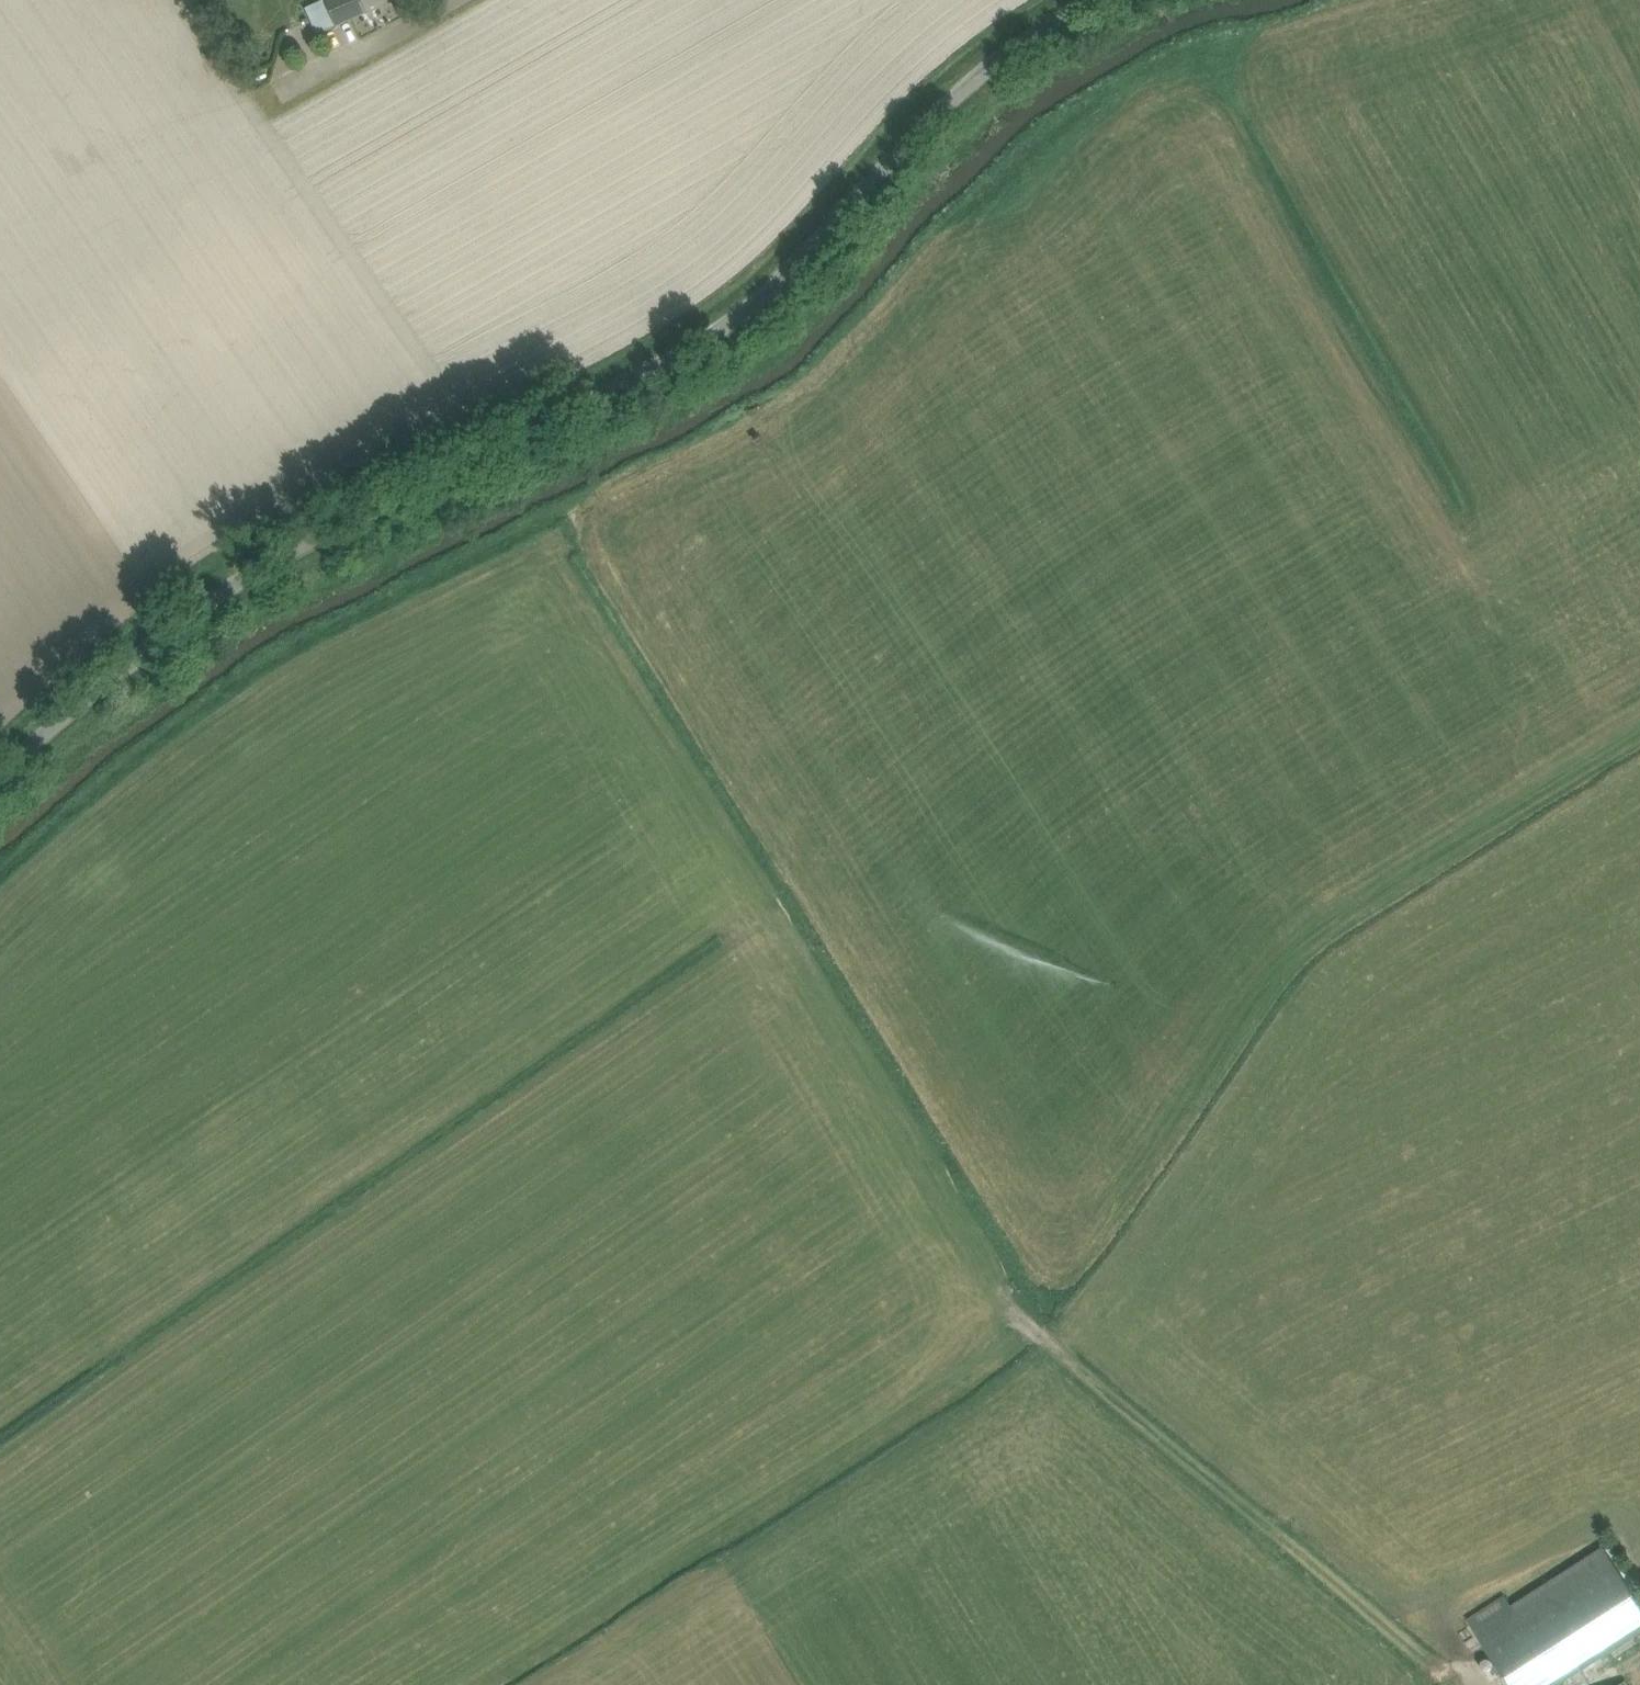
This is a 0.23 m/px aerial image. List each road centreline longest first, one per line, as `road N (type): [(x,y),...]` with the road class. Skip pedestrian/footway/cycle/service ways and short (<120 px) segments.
road 1 (unclassified): [(0,769),(230,586),(693,345),(755,304),(1005,53),(1099,0)]
road 2 (track): [(323,72),(450,0)]

